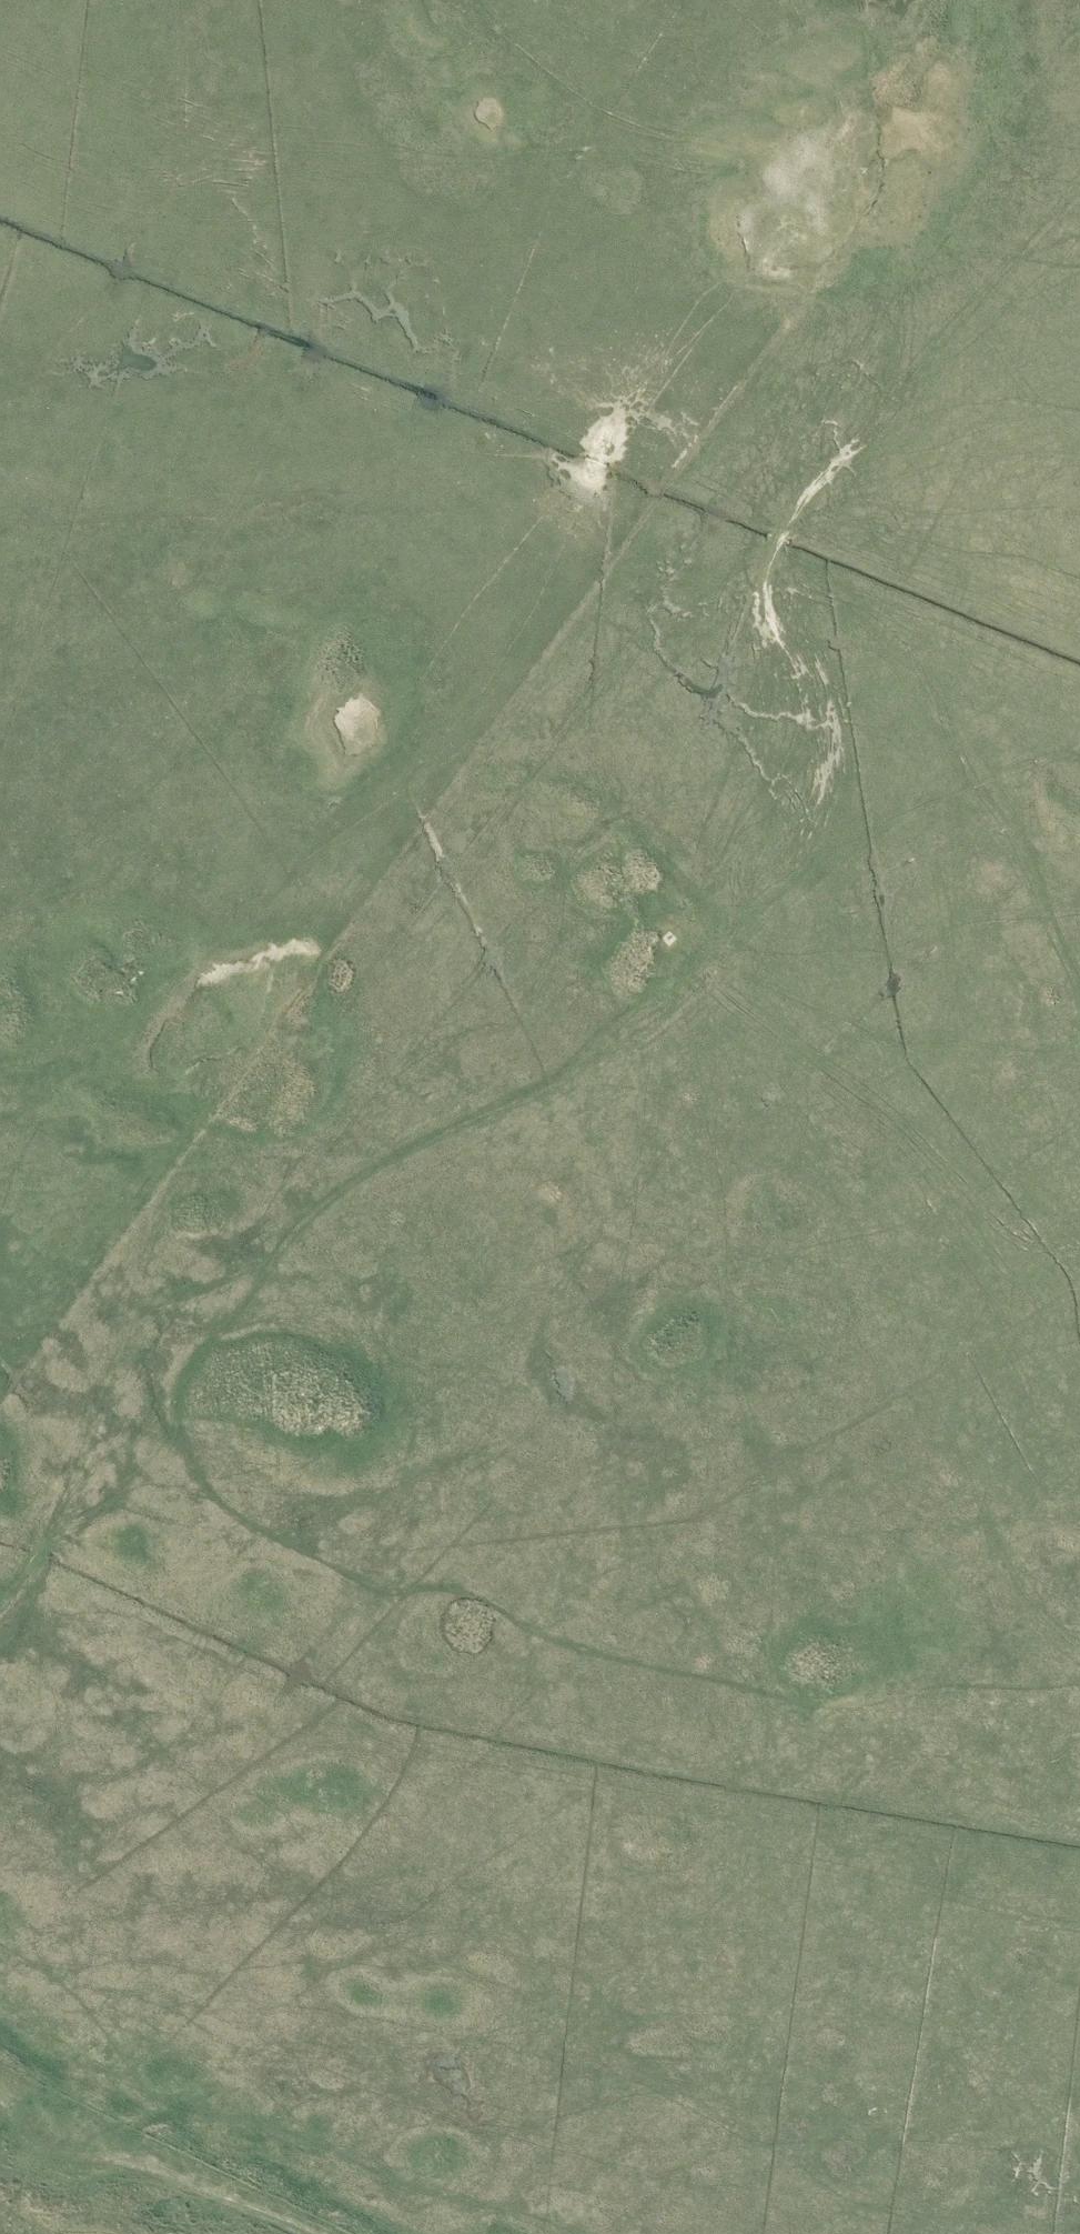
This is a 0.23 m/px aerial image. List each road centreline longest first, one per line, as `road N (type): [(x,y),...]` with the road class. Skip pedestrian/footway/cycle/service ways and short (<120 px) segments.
road 1 (track): [(0,2099),(93,2162),(317,2233)]
road 2 (track): [(783,662),(763,597),(776,551),(841,459)]

